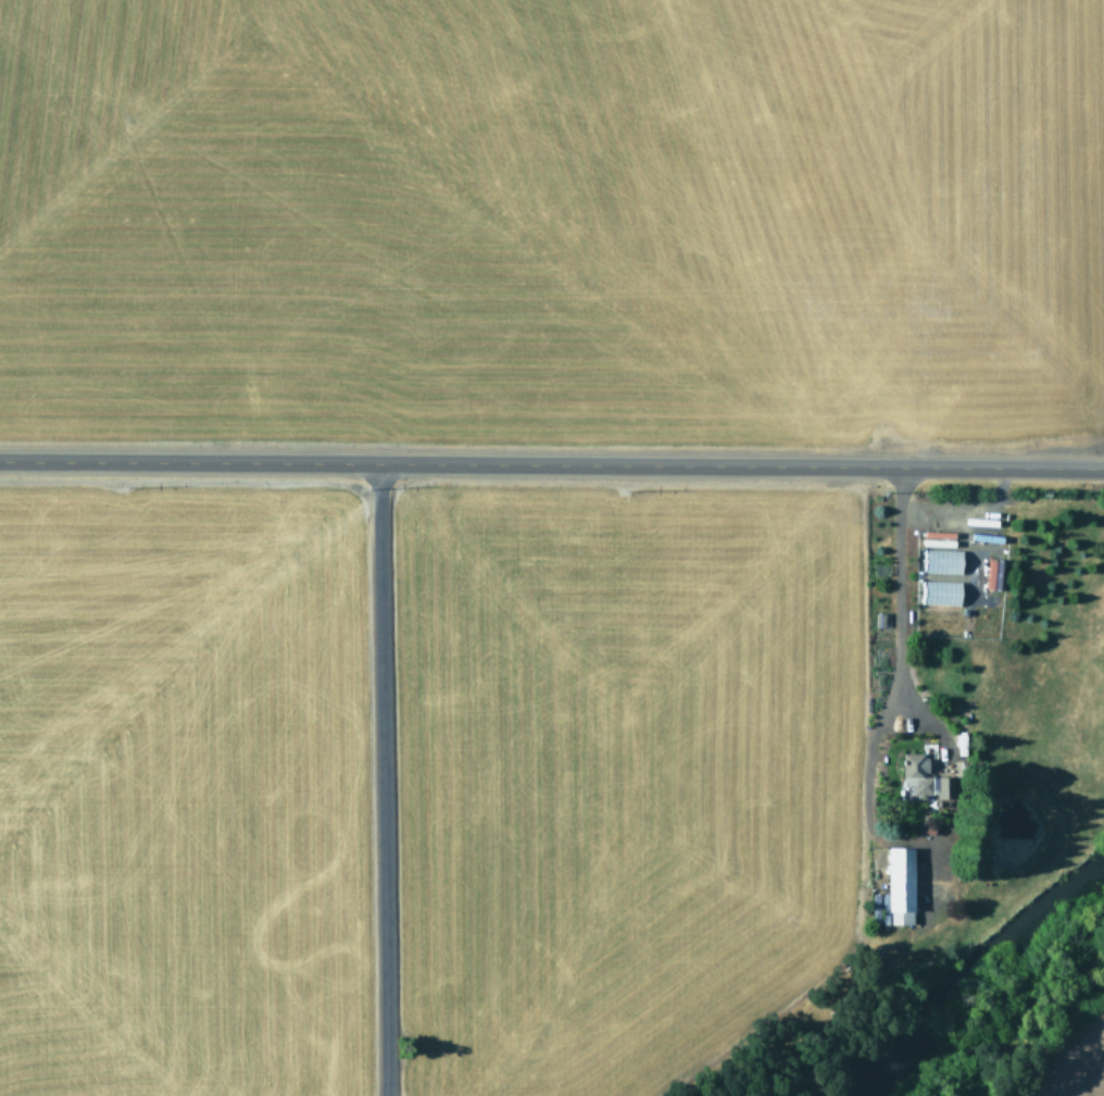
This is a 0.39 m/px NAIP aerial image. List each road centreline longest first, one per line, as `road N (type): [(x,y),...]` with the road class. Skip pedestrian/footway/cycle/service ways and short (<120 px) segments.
road 1 (tertiary): [(1103,469),(0,461)]

